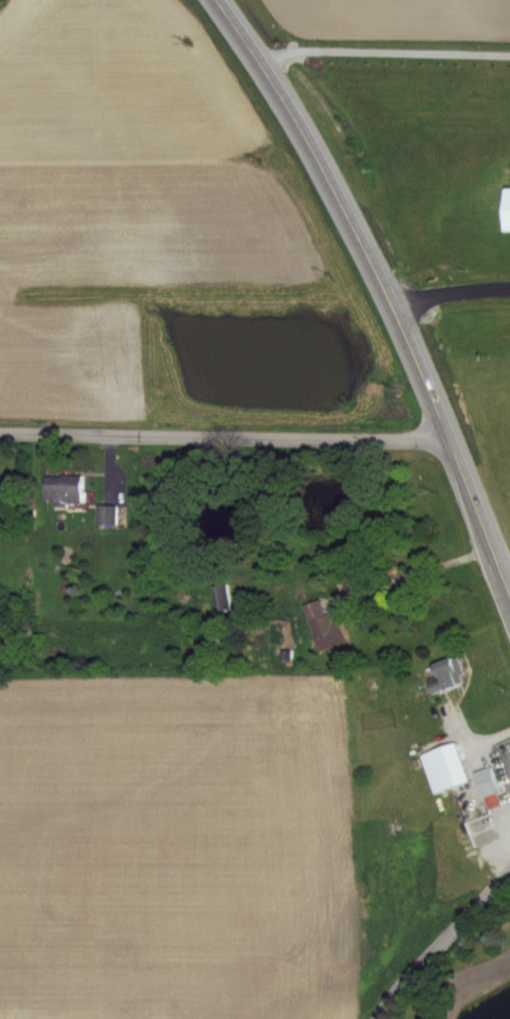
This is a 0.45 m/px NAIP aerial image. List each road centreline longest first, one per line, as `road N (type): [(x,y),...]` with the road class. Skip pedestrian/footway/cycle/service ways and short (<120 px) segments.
road 1 (primary): [(509,592),(390,297),(301,126),(219,0)]
road 2 (residential): [(0,433),(453,438)]
road 3 (tertiary): [(376,1018),(509,878)]

